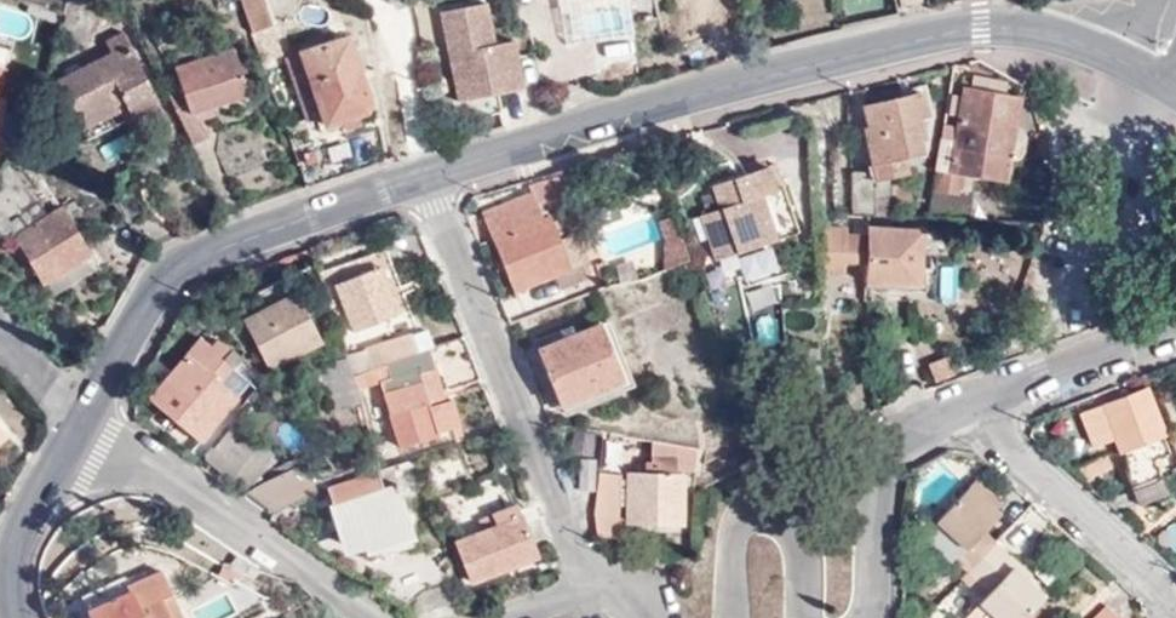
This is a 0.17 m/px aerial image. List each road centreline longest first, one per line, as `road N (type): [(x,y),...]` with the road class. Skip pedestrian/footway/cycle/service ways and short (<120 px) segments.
road 1 (tertiary): [(427,176),(673,101),(932,35),(1010,29),(1102,52)]
road 2 (tertiary): [(86,424),(171,273),(427,176)]
road 3 (residential): [(427,176),(591,577)]
road 4 (residential): [(86,424),(366,617)]
road 5 (residential): [(963,411),(1175,610)]
road 6 (residential): [(963,411),(904,444),(884,467),(864,617)]
road 7 (residential): [(799,617),(784,520),(759,515),(742,523),(734,545),(730,617)]
road 8 (residential): [(963,411),(1175,334)]
road 9 (tertiary): [(15,617),(12,573),(23,530),(86,424)]
road 10 (residential): [(0,331),(86,424)]

